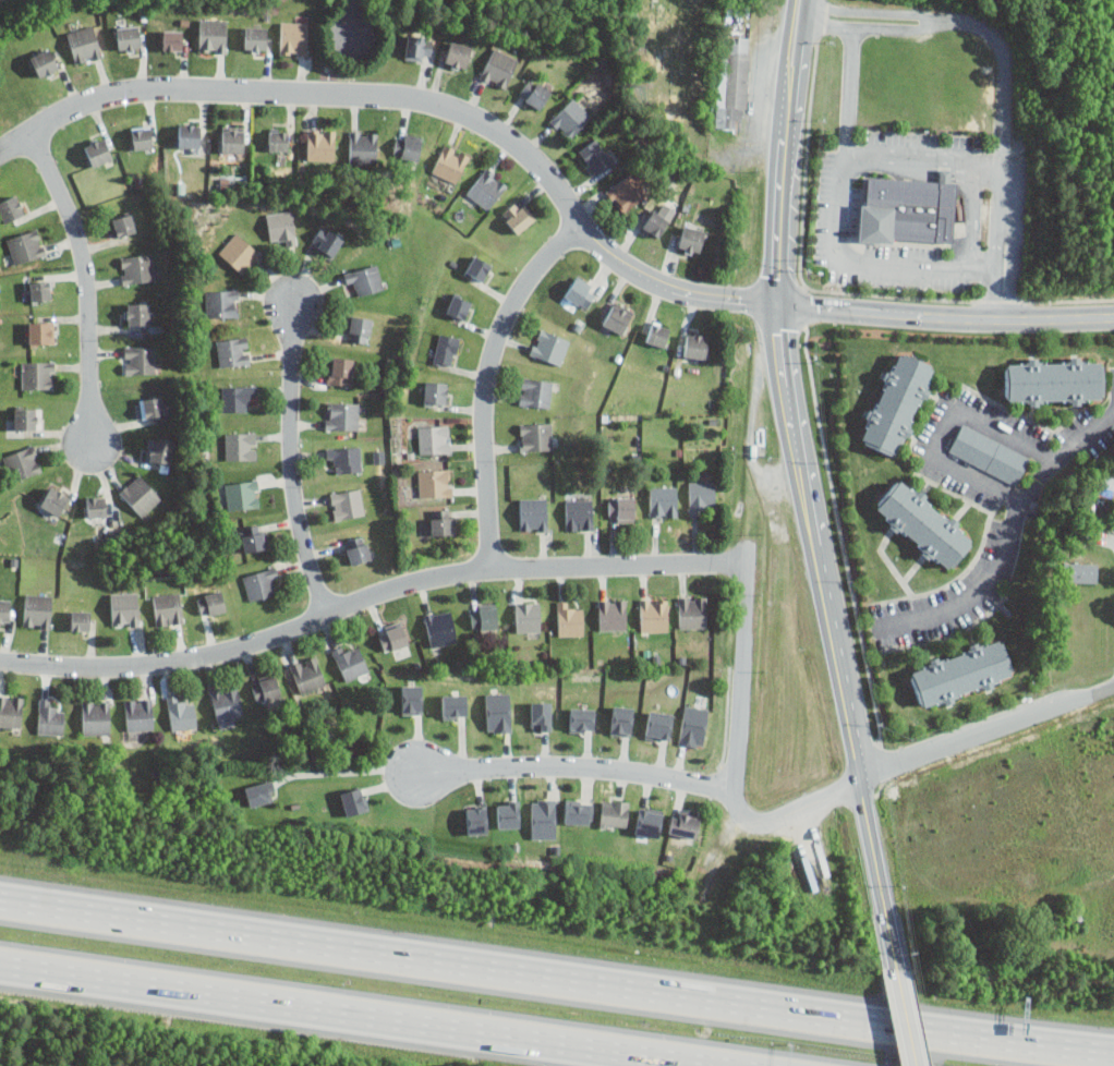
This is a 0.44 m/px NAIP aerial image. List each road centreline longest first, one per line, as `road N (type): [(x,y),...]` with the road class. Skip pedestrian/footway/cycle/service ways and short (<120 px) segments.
road 1 (motorway): [(1113,1053),(936,1037),(0,904)]
road 2 (residential): [(775,308),(641,275),(583,229),(535,162),(475,118),(411,98),(130,89),(61,113),(0,153)]
road 3 (residential): [(751,561),(455,572),(203,656),(112,665),(0,661)]
road 4 (motorway): [(0,961),(734,1065)]
road 5 (primary): [(894,952),(775,308)]
road 6 (residential): [(1113,684),(893,761),(762,822),(746,817),(734,790)]
road 7 (residential): [(493,569),(484,408),(496,348),(536,274),(583,229)]
road 8 (residential): [(1113,316),(775,308)]
road 9 (residential): [(882,627),(973,596),(995,577),(1017,516),(1050,462),(1113,413)]
road 10 (residential): [(419,768),(588,766),(734,790)]
road 11 (residential): [(328,614),(294,481),(293,302)]
road 12 (residential): [(34,133),(82,254),(92,437)]
road 13 (secondary): [(799,0),(775,308)]
road 14 (residential): [(752,538),(734,790)]

